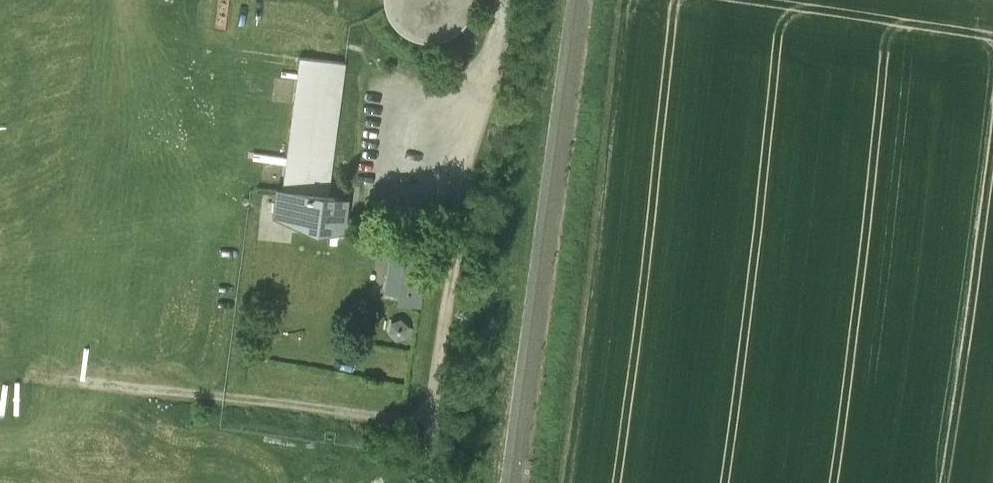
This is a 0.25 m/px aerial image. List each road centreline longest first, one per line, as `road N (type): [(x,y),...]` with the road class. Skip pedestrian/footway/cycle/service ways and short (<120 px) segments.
road 1 (track): [(440,425),(39,379)]
road 2 (track): [(429,482),(469,194)]

